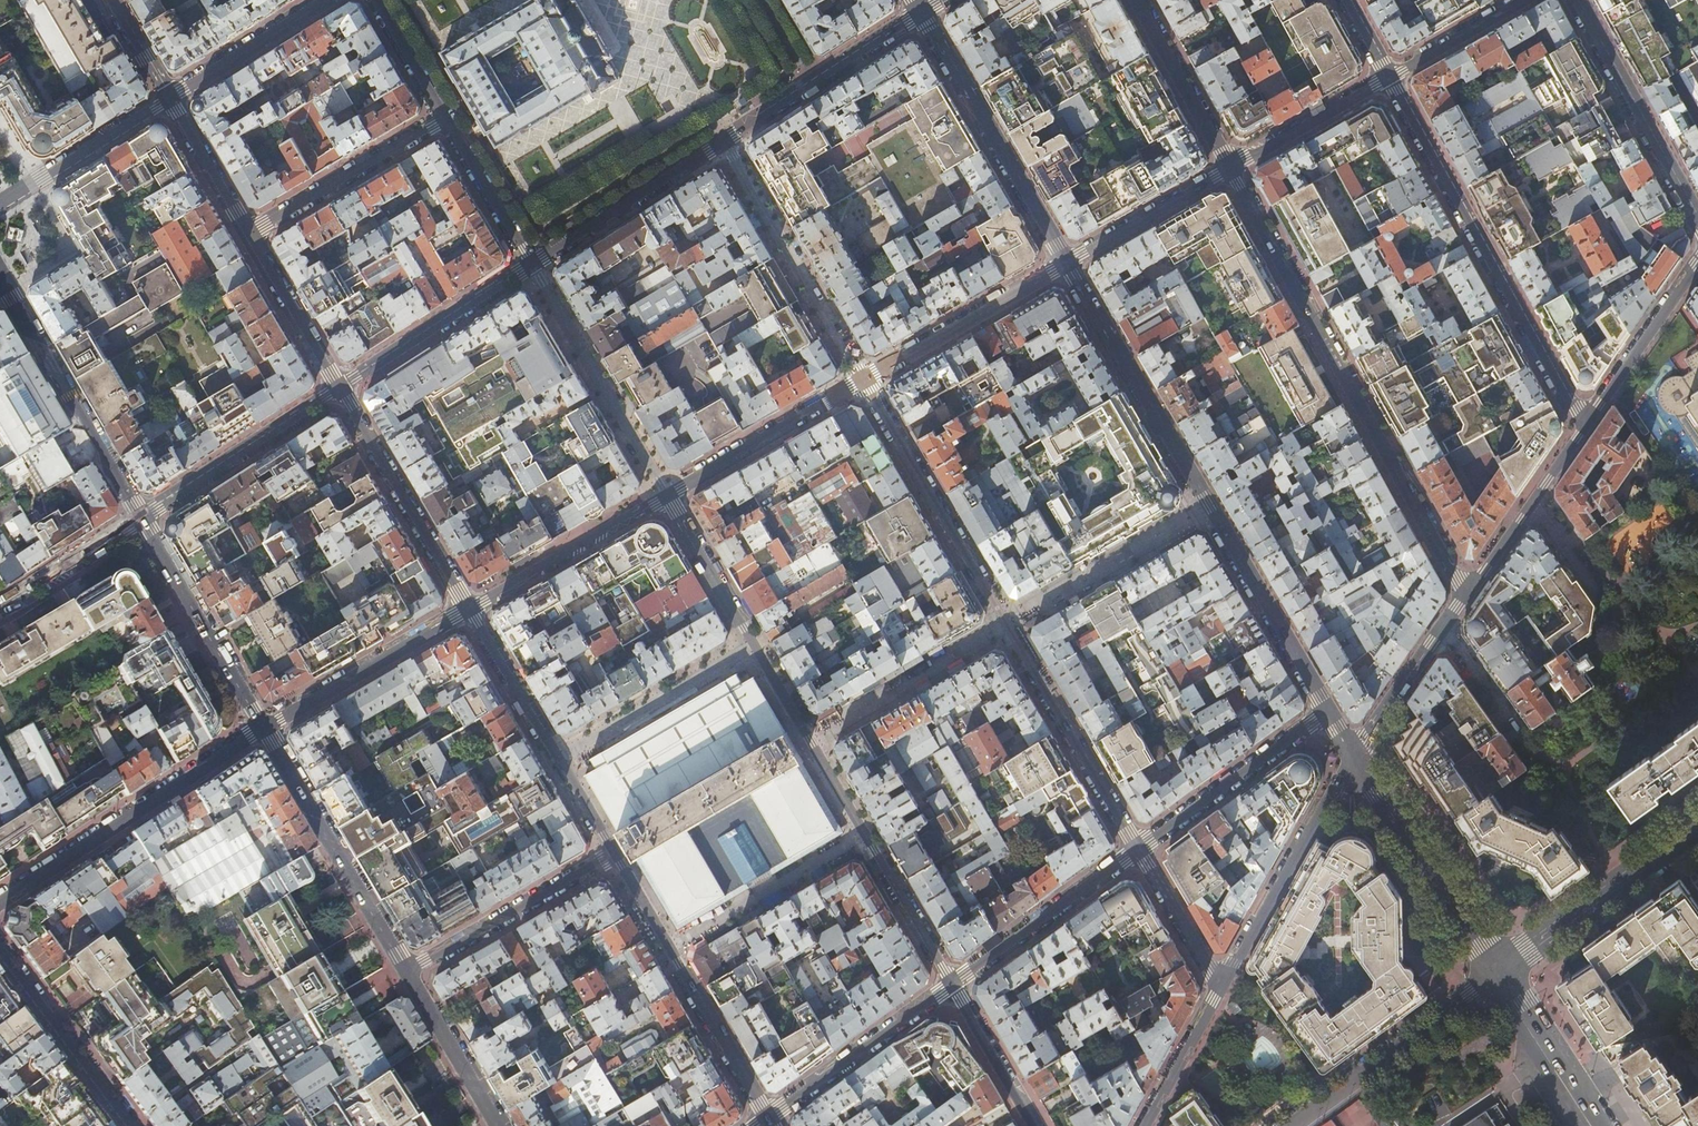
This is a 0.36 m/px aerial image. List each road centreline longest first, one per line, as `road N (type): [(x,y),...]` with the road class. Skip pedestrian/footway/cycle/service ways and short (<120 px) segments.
road 1 (residential): [(863,380),(1137,850)]
road 2 (unclassified): [(1328,713),(1065,263)]
road 3 (residential): [(1231,168),(1466,598)]
road 4 (residential): [(1584,428),(1388,78)]
road 5 (residential): [(953,985),(753,647)]
road 6 (residential): [(0,902),(264,728)]
road 7 (residential): [(614,855),(767,1119)]
road 8 (residential): [(1065,263),(921,15)]
road 9 (secondary): [(264,728),(407,973)]
road 10 (secondary): [(0,281),(142,519)]
road 11 (residential): [(723,141),(863,380)]
road 12 (residential): [(1220,987),(1354,755)]
road 13 (residential): [(664,494),(534,263)]
road 14 (unclassified): [(1498,974),(1354,755)]
road 15 (residential): [(1291,1125),(1498,974)]
road 16 (residential): [(342,388),(469,609)]
road 17 (residential): [(1575,0),(1697,223)]
road 18 (unclassified): [(1697,828),(1498,974)]
road 19 (secondary): [(142,519),(264,728)]
road 20 (residential): [(342,388),(142,519)]
road 21 (residential): [(614,855),(407,973)]
road 22 (residential): [(264,728),(469,609)]
road 23 (residential): [(1328,713),(1137,850)]
road 24 (residential): [(921,15),(723,141)]
road 25 (residential): [(863,380),(1065,263)]
road 26 (residential): [(664,494),(863,380)]
road 27 (residential): [(953,985),(767,1119)]
road 28 (residential): [(534,263),(342,388)]
road 29 (residential): [(250,235),(446,118)]
road 30 (residential): [(1137,850),(953,985)]
road 31 (residential): [(469,609),(664,494)]
road 32 (residential): [(723,141),(534,263)]
road 33 (residential): [(753,647),(558,759)]
road 34 (residential): [(0,955),(129,1125)]
road 35 (residential): [(1466,598),(1584,428)]
road 36 (residential): [(1584,428),(1697,261)]
road 37 (residential): [(0,205),(169,98)]
road 38 (residential): [(1137,0),(1231,168)]
road 39 (residential): [(1065,263),(1231,168)]
road 40 (residential): [(169,98),(325,0)]
road 41 (residential): [(1231,168),(1388,78)]
road 42 (residential): [(250,235),(342,388)]
road 43 (residential): [(1498,974),(1593,1125)]
road 44 (secondary): [(407,973),(498,1125)]
road 45 (residential): [(753,647),(664,494)]
road 46 (residential): [(469,609),(558,759)]
road 47 (residential): [(534,263),(446,118)]
road 48 (residential): [(142,519),(0,610)]
road 49 (residential): [(1037,1125),(953,985)]
road 50 (residential): [(1137,850),(1220,987)]
road 51 (residential): [(1388,78),(1527,0)]
road 52 (residential): [(169,98),(250,235)]
road 53 (residential): [(1144,1125),(1220,987)]
road 54 (residential): [(1354,755),(1443,627)]
road 55 (residential): [(446,118),(376,0)]
road 56 (residential): [(1514,728),(1443,627)]

